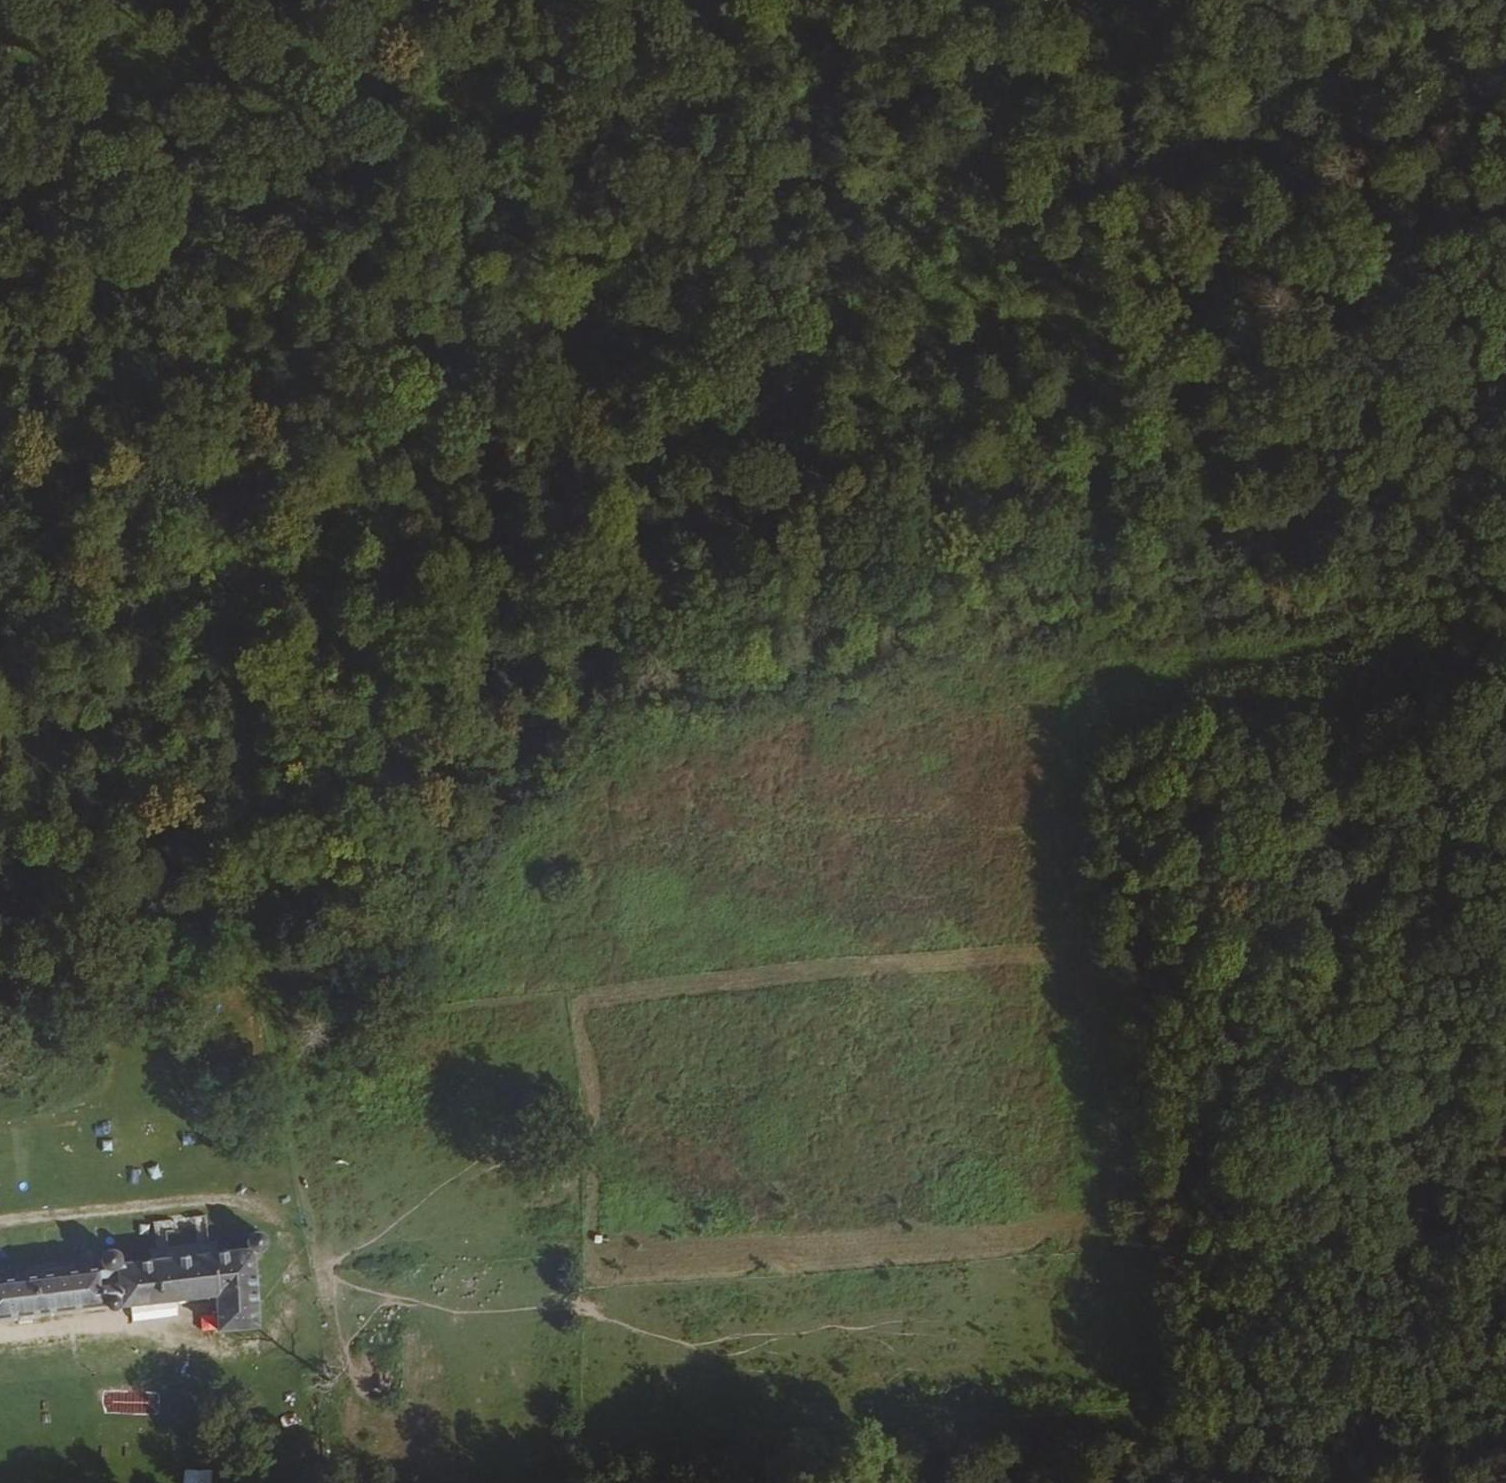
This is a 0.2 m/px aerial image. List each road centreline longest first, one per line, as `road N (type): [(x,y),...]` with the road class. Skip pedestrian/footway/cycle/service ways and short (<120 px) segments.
road 1 (track): [(0,1221),(205,1198),(258,1210),(283,1229)]
road 2 (track): [(0,1353),(153,1334),(214,1352),(268,1346)]

